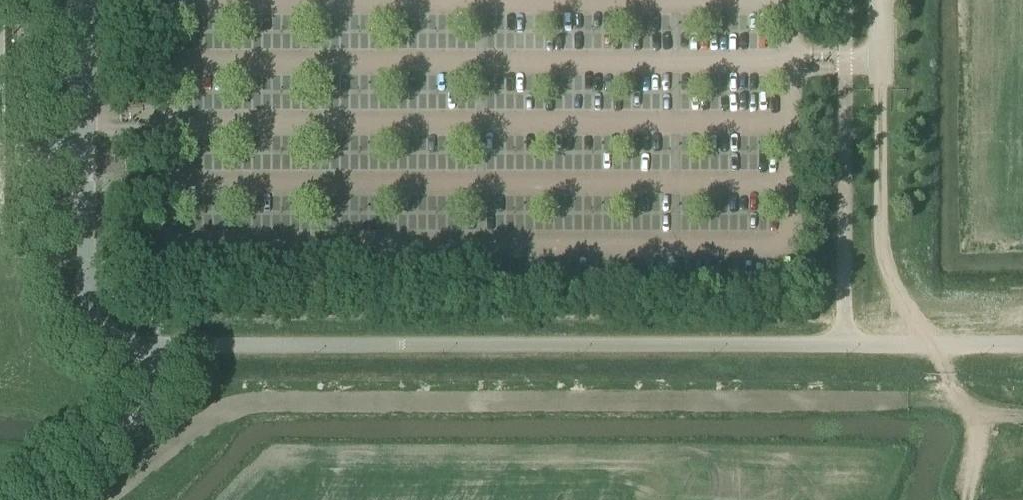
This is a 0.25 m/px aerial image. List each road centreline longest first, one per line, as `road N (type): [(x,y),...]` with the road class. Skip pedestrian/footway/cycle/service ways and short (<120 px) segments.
road 1 (unclassified): [(38,499),(149,404),(160,344),(114,336),(90,313),(82,0)]
road 2 (track): [(880,92),(883,255),(977,437),(968,499)]

